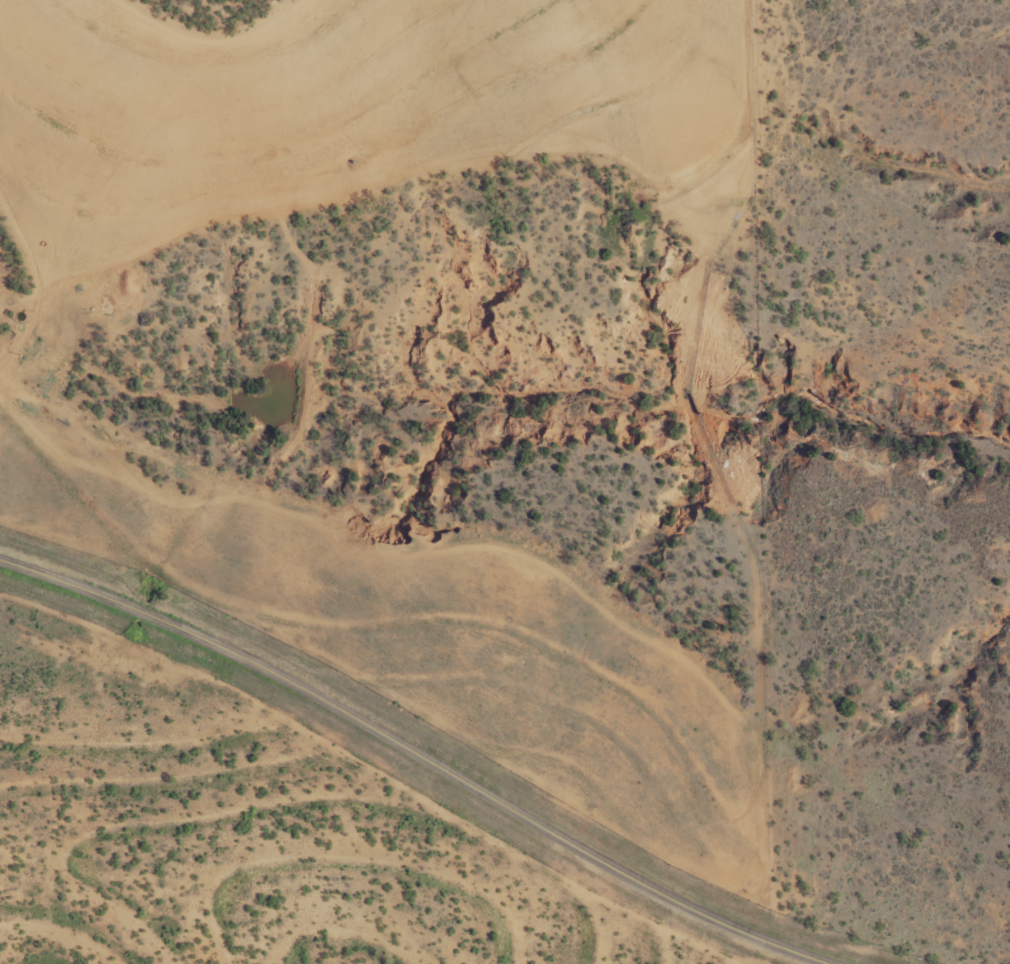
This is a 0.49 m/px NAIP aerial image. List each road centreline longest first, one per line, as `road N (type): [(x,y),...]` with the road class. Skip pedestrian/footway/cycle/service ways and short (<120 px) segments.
road 1 (secondary): [(0,561),(196,633),(706,916),(821,963)]

